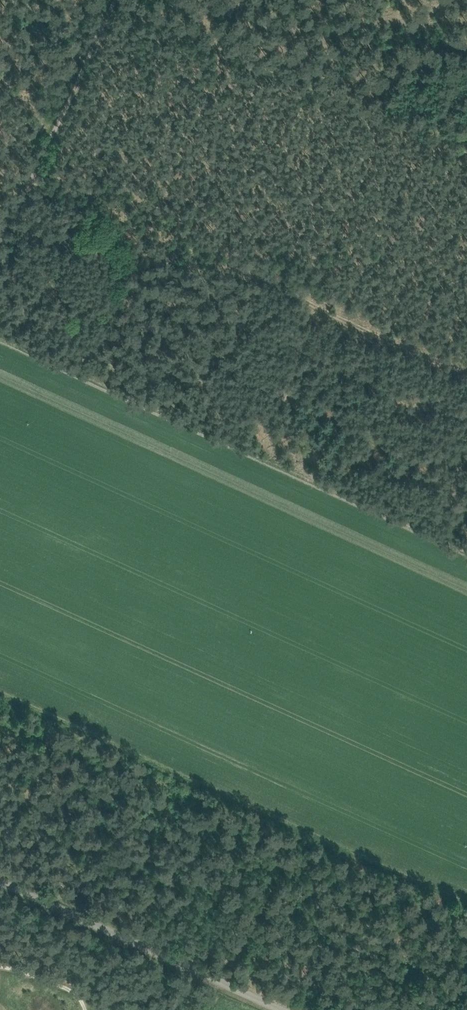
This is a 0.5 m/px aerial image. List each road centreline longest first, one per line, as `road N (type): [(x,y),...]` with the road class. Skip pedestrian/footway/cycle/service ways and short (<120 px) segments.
road 1 (unclassified): [(286,1009),(0,878)]
road 2 (track): [(0,233),(112,0)]

